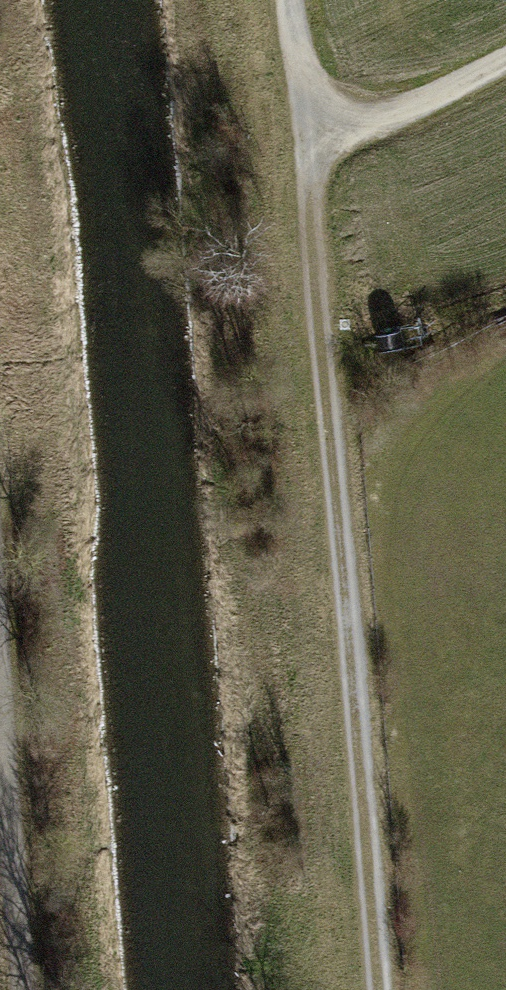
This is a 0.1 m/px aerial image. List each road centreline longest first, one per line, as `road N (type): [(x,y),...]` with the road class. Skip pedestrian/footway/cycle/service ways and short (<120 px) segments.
road 1 (track): [(291,0),(311,131),(377,989)]
road 2 (track): [(0,688),(24,989)]
road 3 (track): [(505,62),(452,92),(311,131)]

